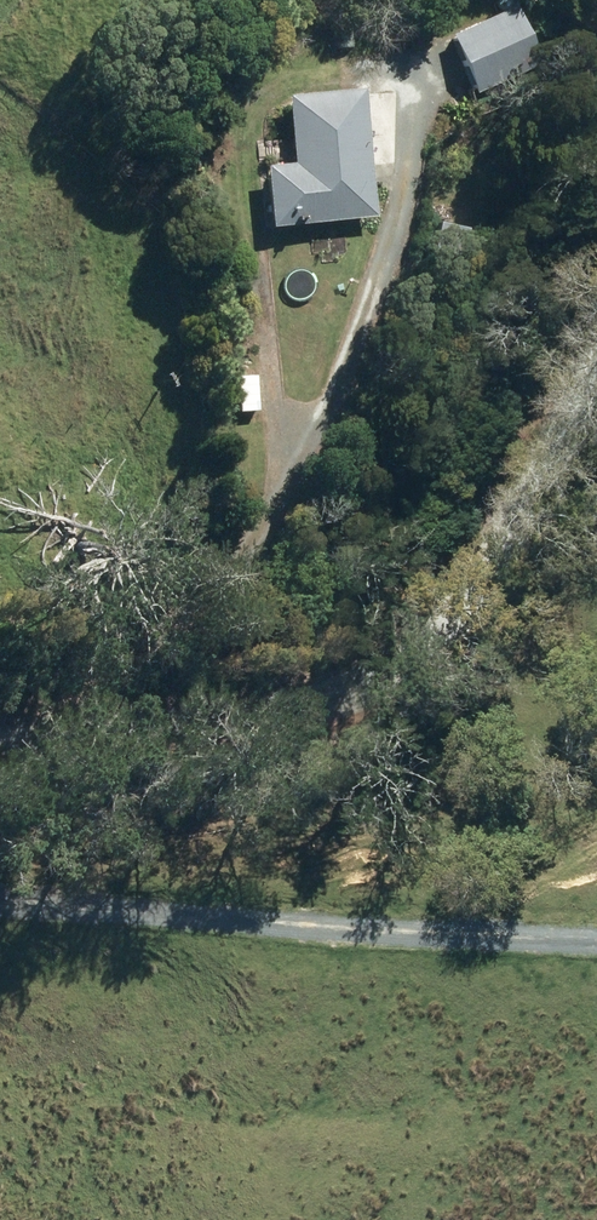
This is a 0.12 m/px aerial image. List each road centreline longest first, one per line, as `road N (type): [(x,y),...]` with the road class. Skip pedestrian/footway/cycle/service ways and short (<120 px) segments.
road 1 (unclassified): [(0,740),(270,720),(388,683),(424,656),(454,615),(596,373)]
road 2 (track): [(0,908),(596,944)]

